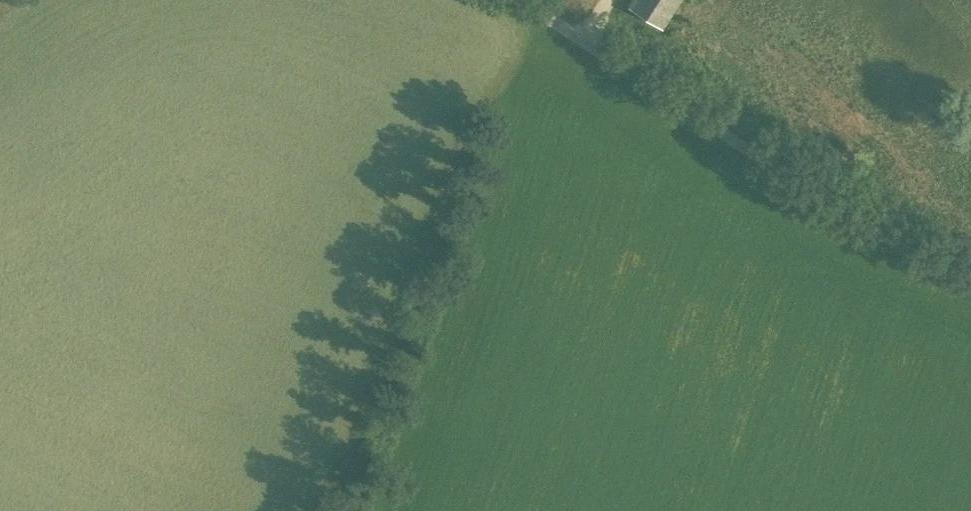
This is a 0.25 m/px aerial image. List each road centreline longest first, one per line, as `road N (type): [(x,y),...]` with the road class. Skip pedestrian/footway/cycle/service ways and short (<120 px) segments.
road 1 (unclassified): [(518,0),(812,195),(970,279)]

